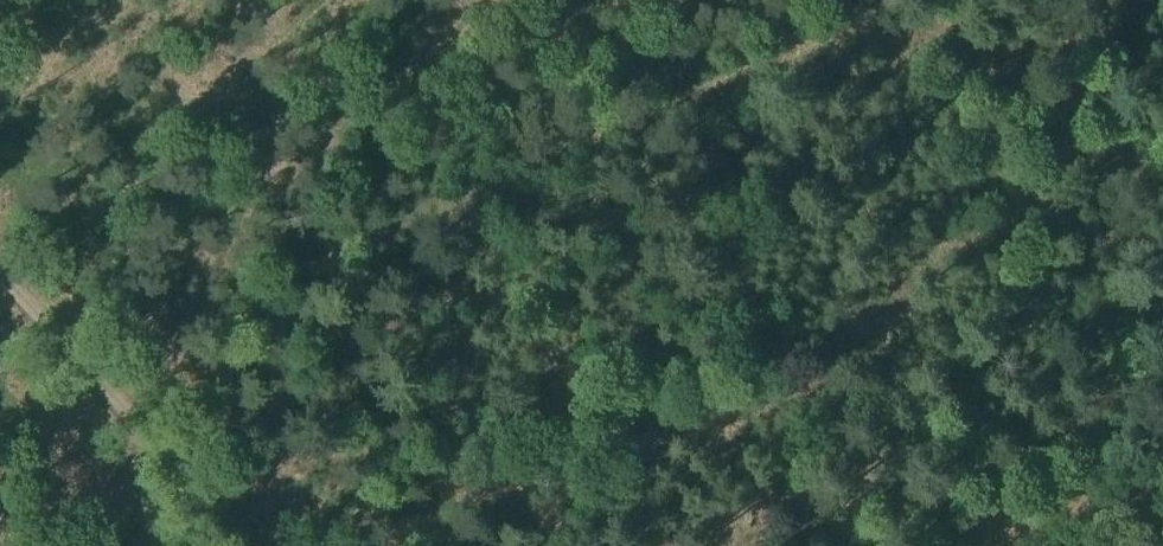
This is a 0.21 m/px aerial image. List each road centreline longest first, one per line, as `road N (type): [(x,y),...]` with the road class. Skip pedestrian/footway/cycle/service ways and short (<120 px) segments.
road 1 (track): [(0,270),(254,545)]

